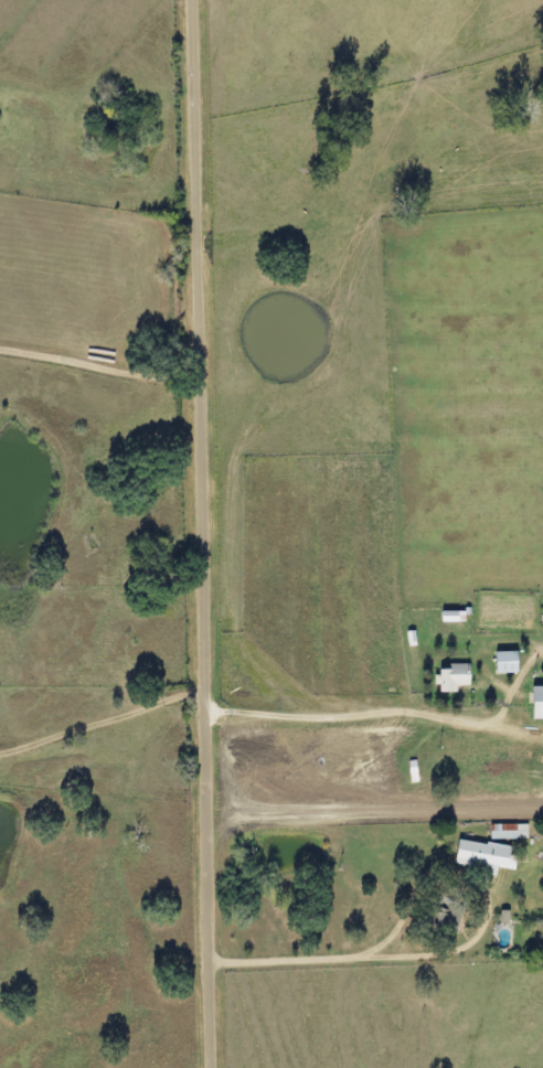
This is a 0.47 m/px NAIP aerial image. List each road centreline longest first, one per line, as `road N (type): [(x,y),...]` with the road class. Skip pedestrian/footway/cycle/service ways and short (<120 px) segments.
road 1 (residential): [(214,1067),(194,0)]
road 2 (residential): [(207,711),(347,716),(414,708),(480,720),(504,709),(532,655),(542,649)]
road 3 (residential): [(207,680),(0,747)]
road 4 (residential): [(202,369),(124,369),(0,348)]

